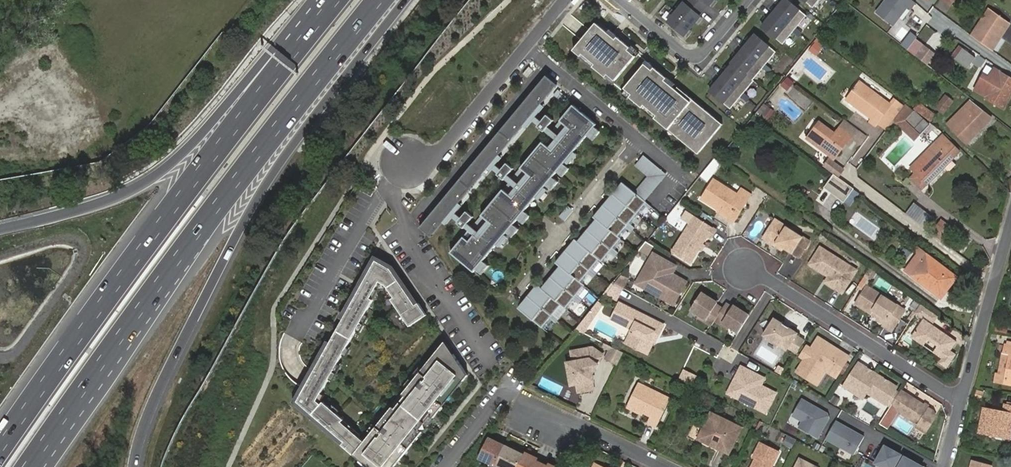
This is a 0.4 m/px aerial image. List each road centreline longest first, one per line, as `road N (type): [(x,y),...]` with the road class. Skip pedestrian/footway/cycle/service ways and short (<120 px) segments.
road 1 (motorway): [(29,466),(309,86),(382,0)]
road 2 (motorway): [(137,466),(163,387),(235,237),(406,0)]
road 3 (motorway): [(309,33),(0,449)]
road 4 (motorway): [(309,33),(270,52),(153,177),(106,202),(0,227)]
road 5 (residential): [(961,399),(743,268)]
road 6 (residential): [(525,47),(676,173),(653,201)]
road 7 (residential): [(1010,225),(961,399)]
road 8 (residential): [(620,0),(687,54),(702,53),(747,0)]
road 9 (residential): [(408,165),(432,153),(525,47)]
road 10 (residential): [(667,466),(571,422),(532,416)]

